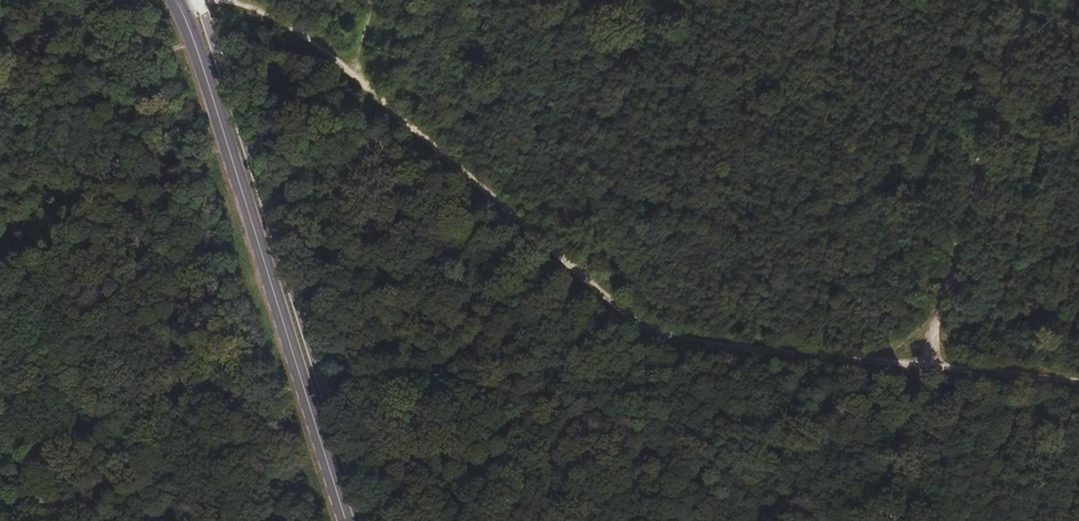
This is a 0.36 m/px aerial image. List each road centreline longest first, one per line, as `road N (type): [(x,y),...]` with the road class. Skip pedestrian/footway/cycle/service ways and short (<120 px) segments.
road 1 (track): [(922,366),(651,333),(586,286),(306,35),(236,2),(179,9)]
road 2 (secondary): [(175,0),(346,520)]
road 3 (track): [(879,520),(922,366)]
road 4 (track): [(1078,385),(922,366)]

